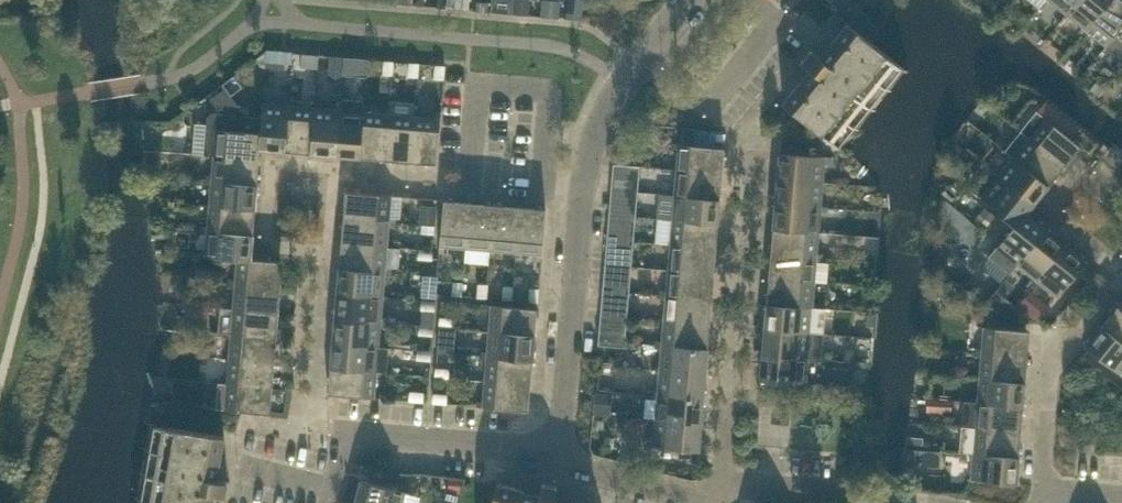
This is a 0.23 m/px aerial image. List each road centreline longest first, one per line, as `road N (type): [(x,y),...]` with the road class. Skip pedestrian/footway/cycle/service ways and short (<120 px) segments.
road 1 (residential): [(556,451),(582,187),(622,81),(694,0)]
road 2 (residential): [(556,451),(351,435),(332,502)]
road 3 (residential): [(1044,501),(1053,352),(1121,271)]
road 4 (residential): [(721,492),(556,451)]
road 5 (residential): [(854,496),(721,492)]

